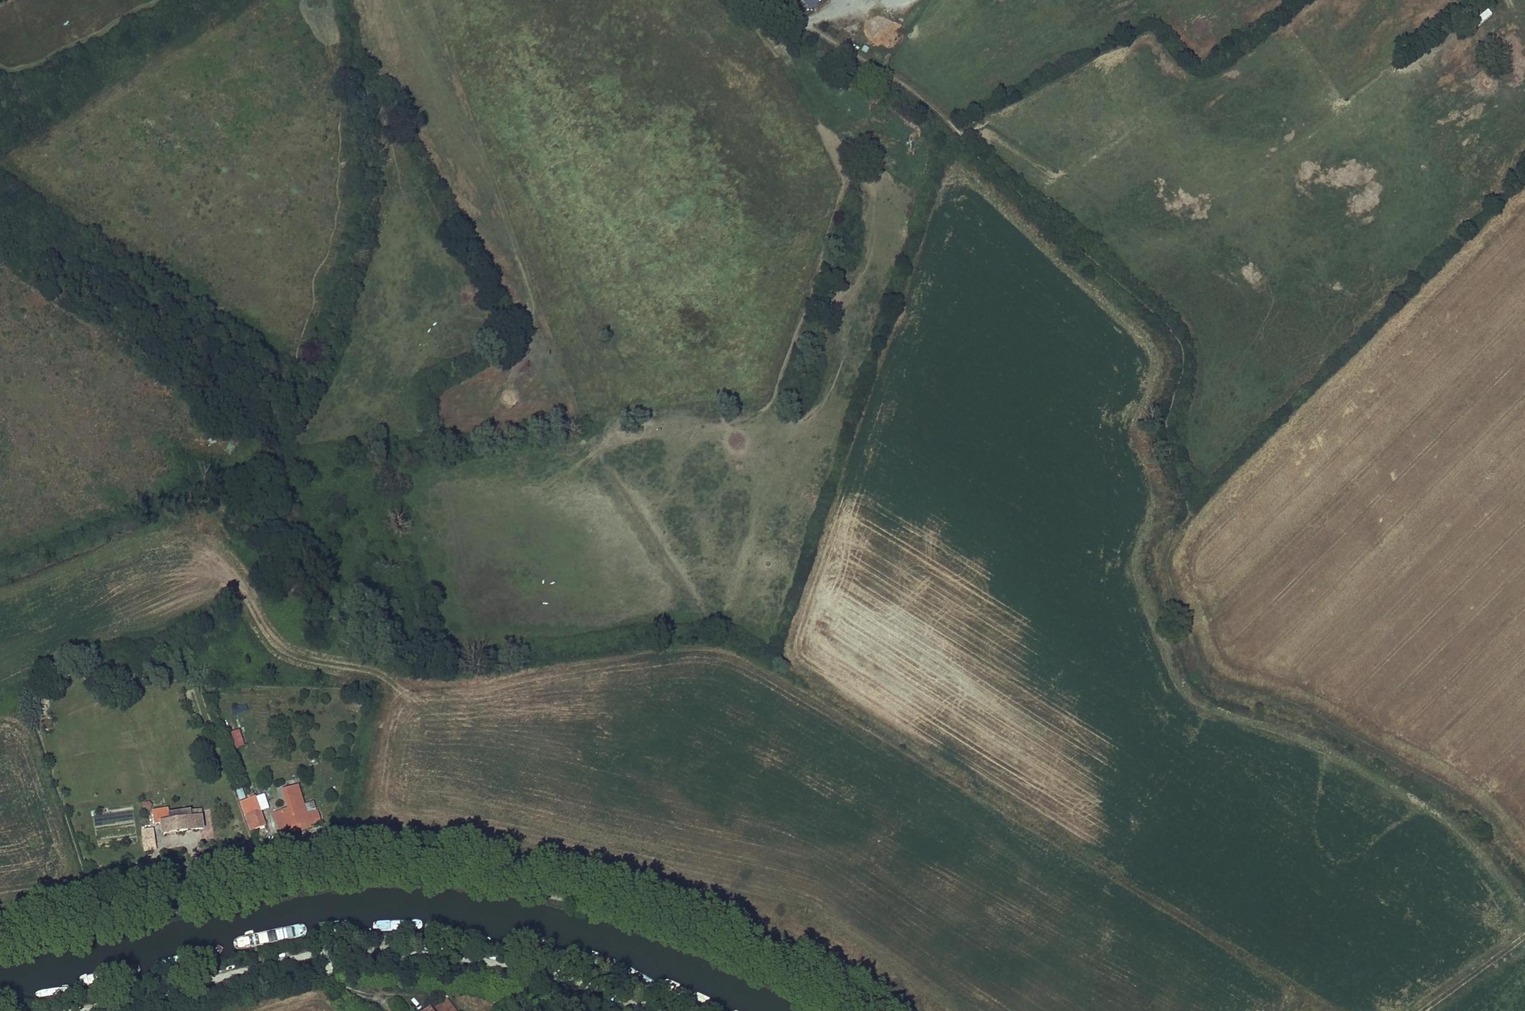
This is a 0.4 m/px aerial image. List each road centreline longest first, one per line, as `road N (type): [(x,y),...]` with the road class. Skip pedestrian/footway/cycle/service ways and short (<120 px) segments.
road 1 (track): [(79,1010),(324,954),(425,954),(524,970),(649,1010)]
road 2 (track): [(1524,868),(1490,816),(1456,792),(1306,710),(1220,676),(1197,640),(1173,570),(1186,517)]
road 3 (track): [(955,131),(881,66),(812,35),(768,0)]
road 4 (track): [(1422,1010),(1524,938)]

